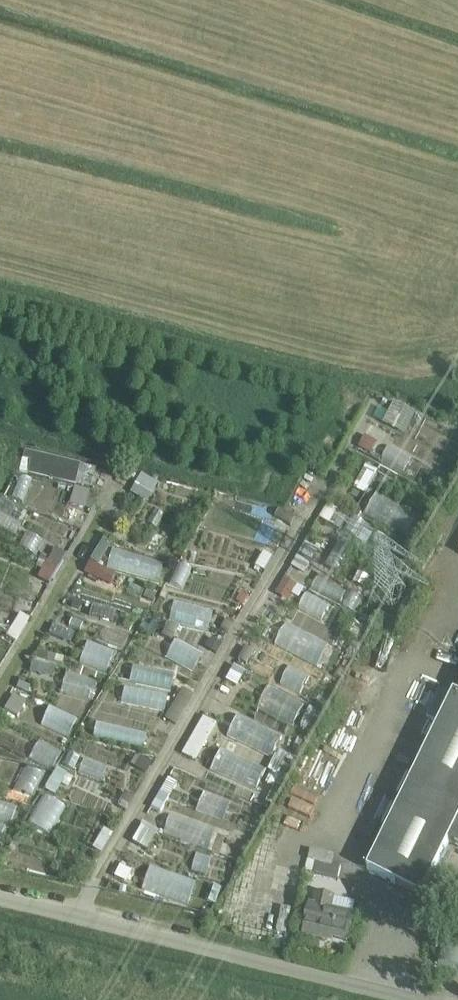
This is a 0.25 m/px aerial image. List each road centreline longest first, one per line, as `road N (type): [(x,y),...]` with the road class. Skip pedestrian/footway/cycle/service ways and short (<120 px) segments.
road 1 (unclassified): [(415,999),(0,897)]

